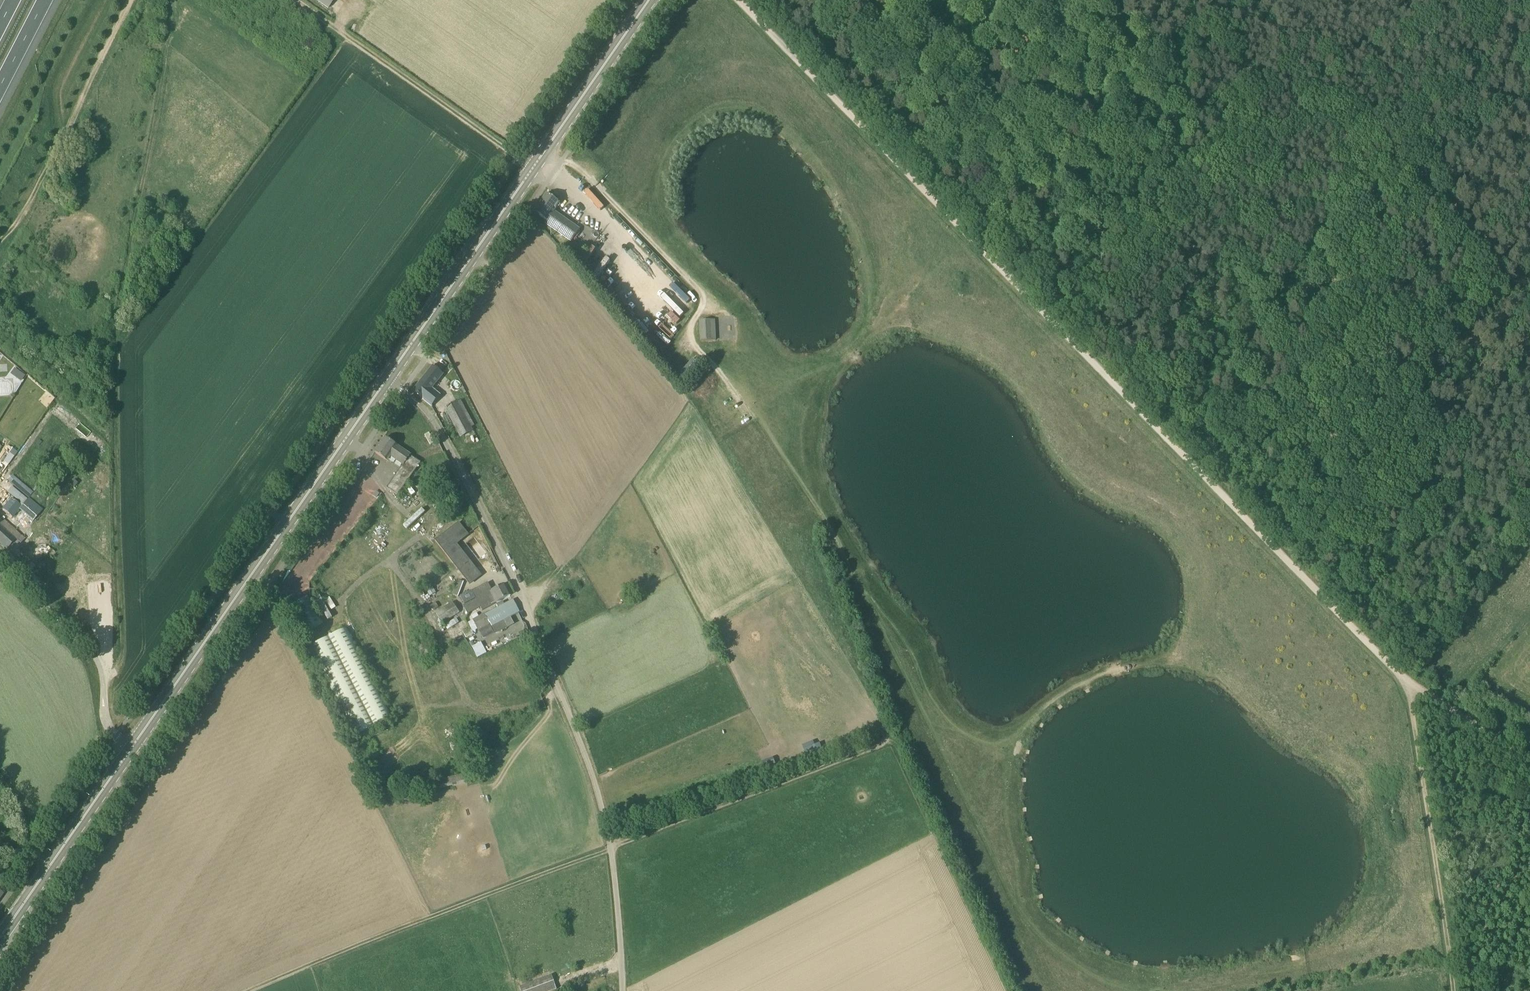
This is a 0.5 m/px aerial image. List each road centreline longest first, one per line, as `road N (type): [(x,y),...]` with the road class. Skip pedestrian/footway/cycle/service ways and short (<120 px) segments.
road 1 (track): [(1529,761),(1413,688),(1005,273)]
road 2 (track): [(885,733),(884,745),(249,990)]
road 3 (track): [(104,677),(118,660),(112,362),(172,0)]
road 4 (unclassified): [(620,990),(617,906),(595,786),(505,562),(437,429),(386,381)]
road 5 (secondary): [(131,749),(386,381)]
road 6 (track): [(1005,273),(736,0)]
road 7 (track): [(1227,0),(1005,273)]
road 8 (track): [(1413,688),(1455,990)]
road 9 (track): [(298,0),(516,158)]
road 10 (secondary): [(386,381),(532,169)]
road 11 (unclassified): [(131,749),(105,720),(104,677),(93,657),(0,559)]
road 12 (secondary): [(0,937),(131,749)]
road 13 (secondary): [(532,169),(649,0)]

